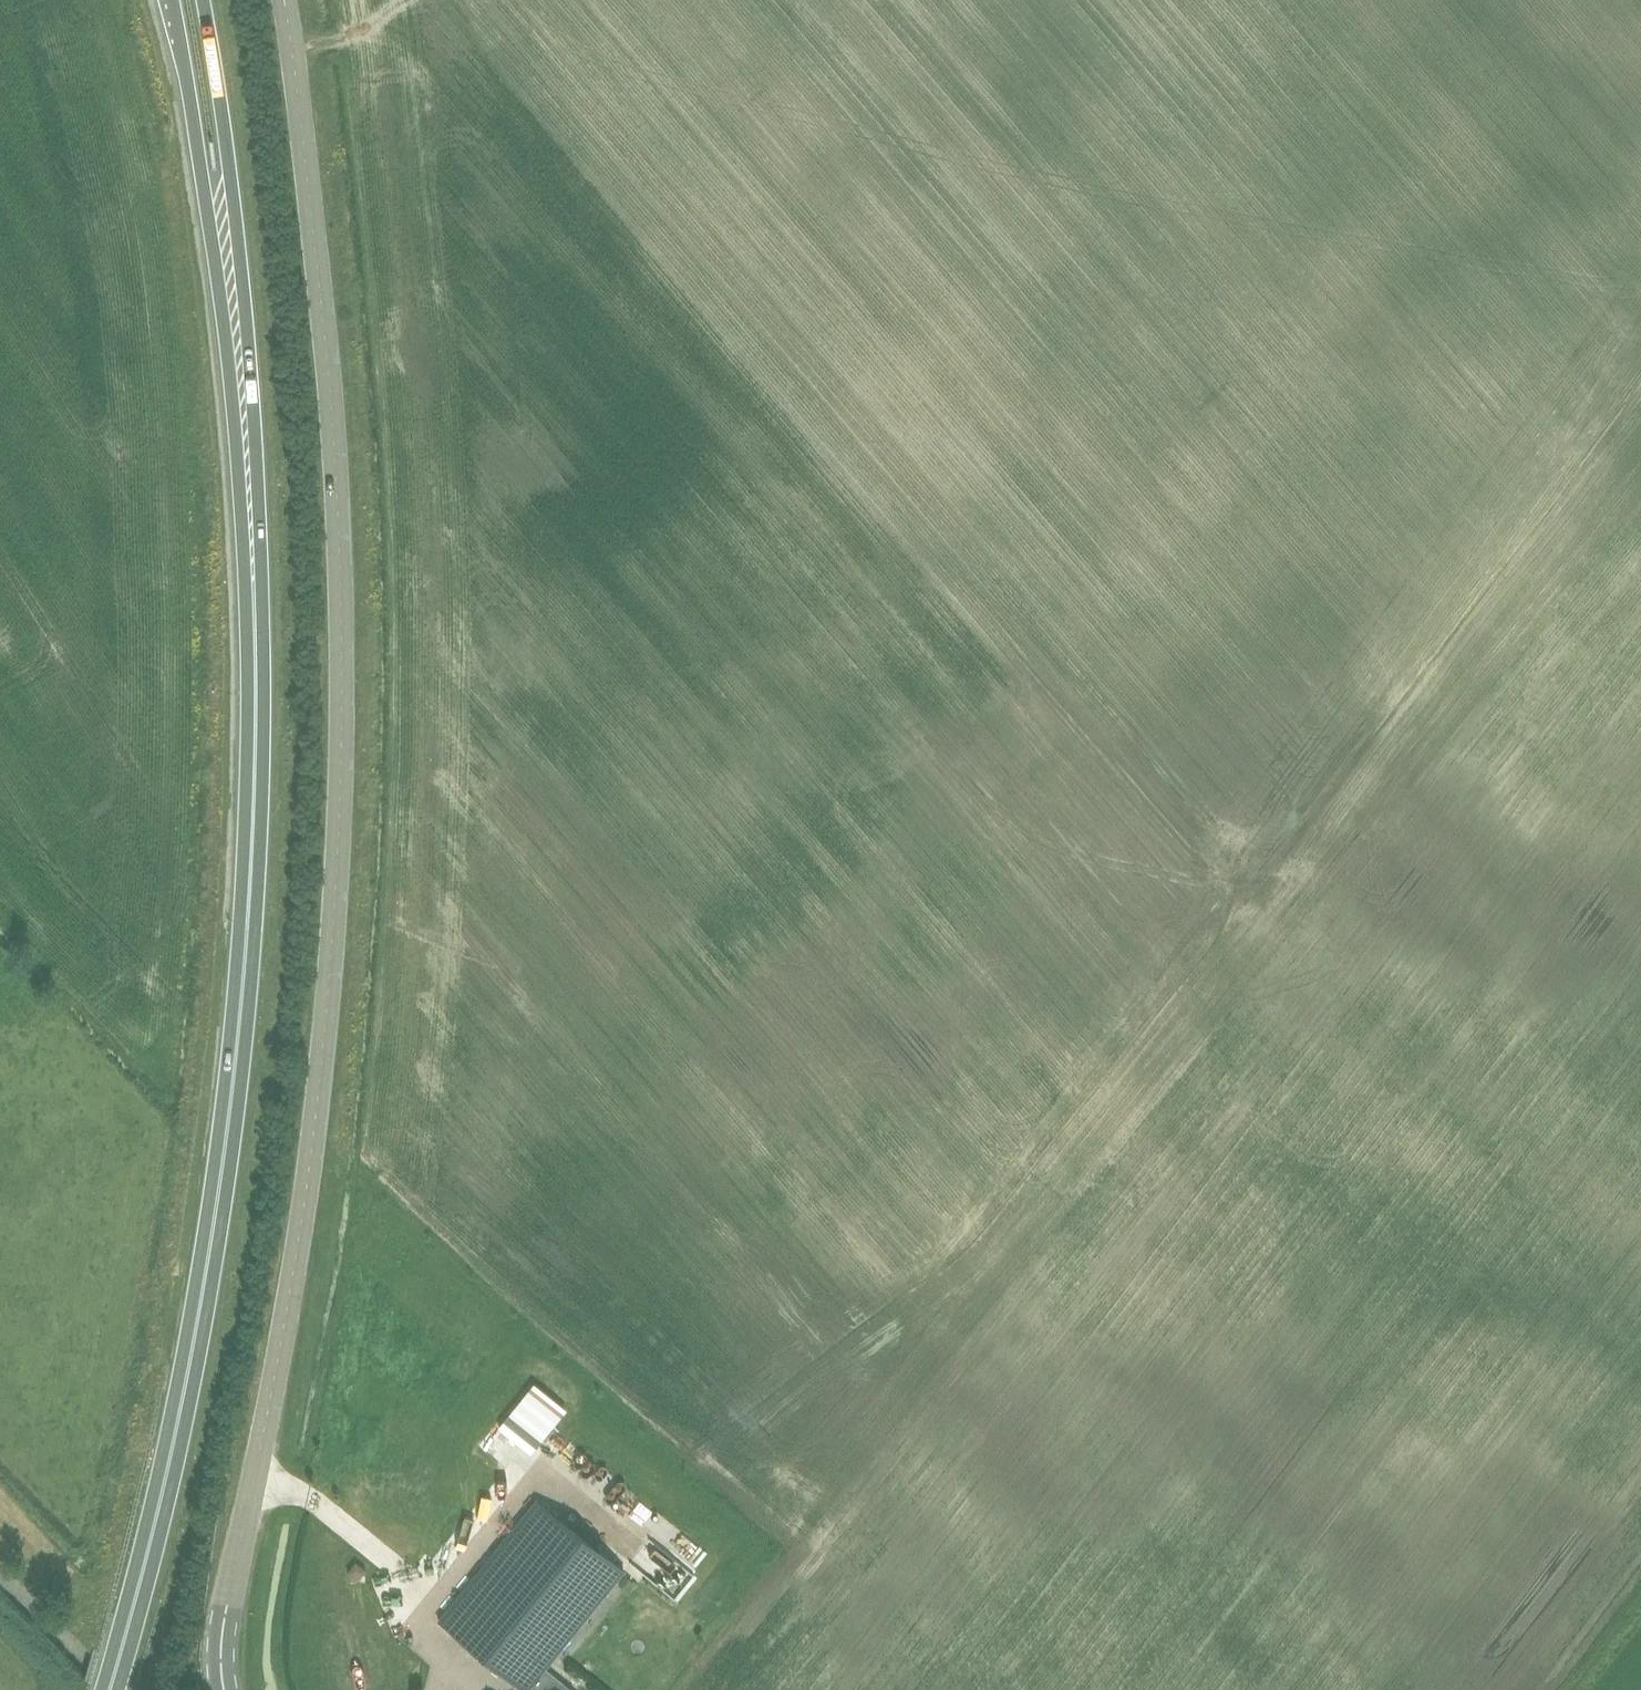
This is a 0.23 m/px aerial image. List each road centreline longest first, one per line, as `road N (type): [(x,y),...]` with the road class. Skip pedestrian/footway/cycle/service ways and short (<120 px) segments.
road 1 (tertiary): [(224,1689),(220,1634),(323,1160),(342,908),(342,524),(321,209),(291,0)]
road 2 (trunk): [(109,1689),(197,1330),(226,1147),(244,963),(256,624),(243,426)]
road 3 (trunk): [(171,0),(243,426)]
road 4 (trunk): [(243,426),(228,167),(200,0)]

